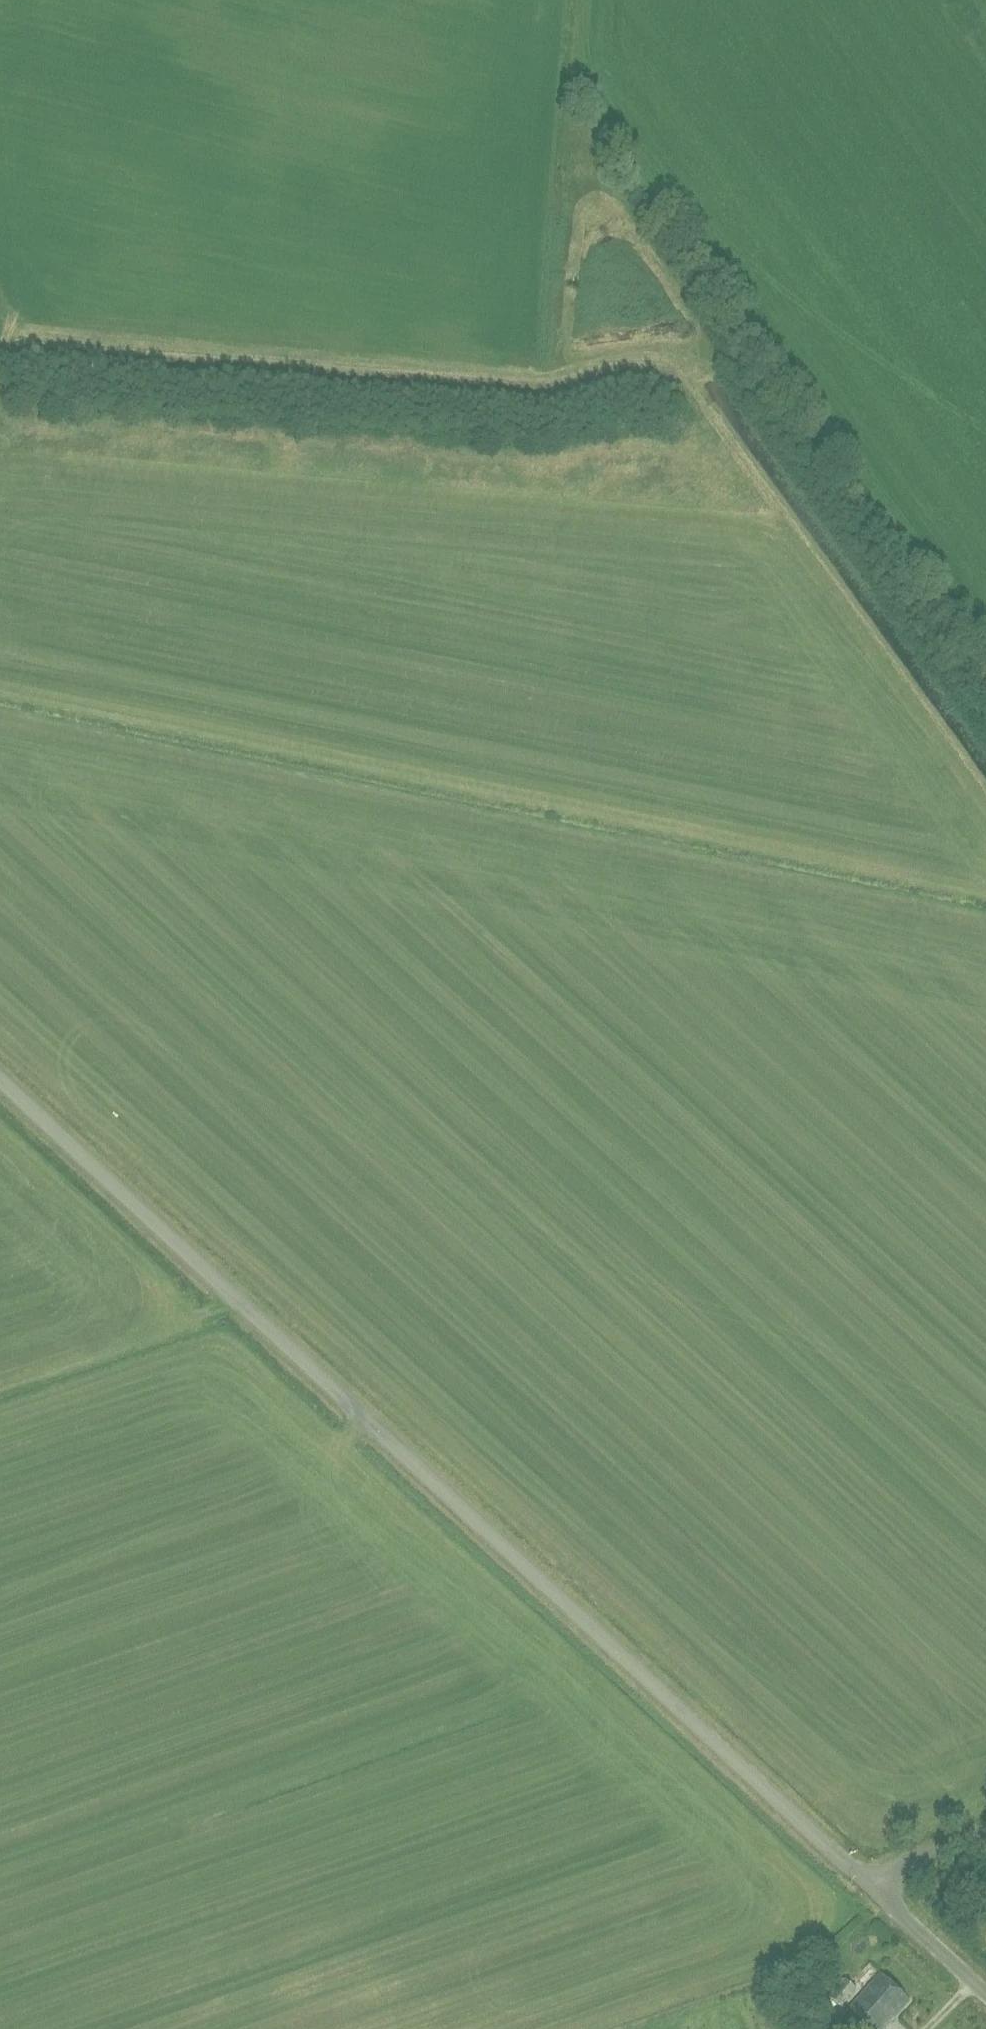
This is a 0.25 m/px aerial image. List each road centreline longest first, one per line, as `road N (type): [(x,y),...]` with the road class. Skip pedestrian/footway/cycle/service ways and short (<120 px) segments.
road 1 (unclassified): [(871,1887),(0,1080)]
road 2 (unclassified): [(985,1995),(871,1887)]
road 3 (unclassified): [(871,1887),(918,1859),(985,1835)]

